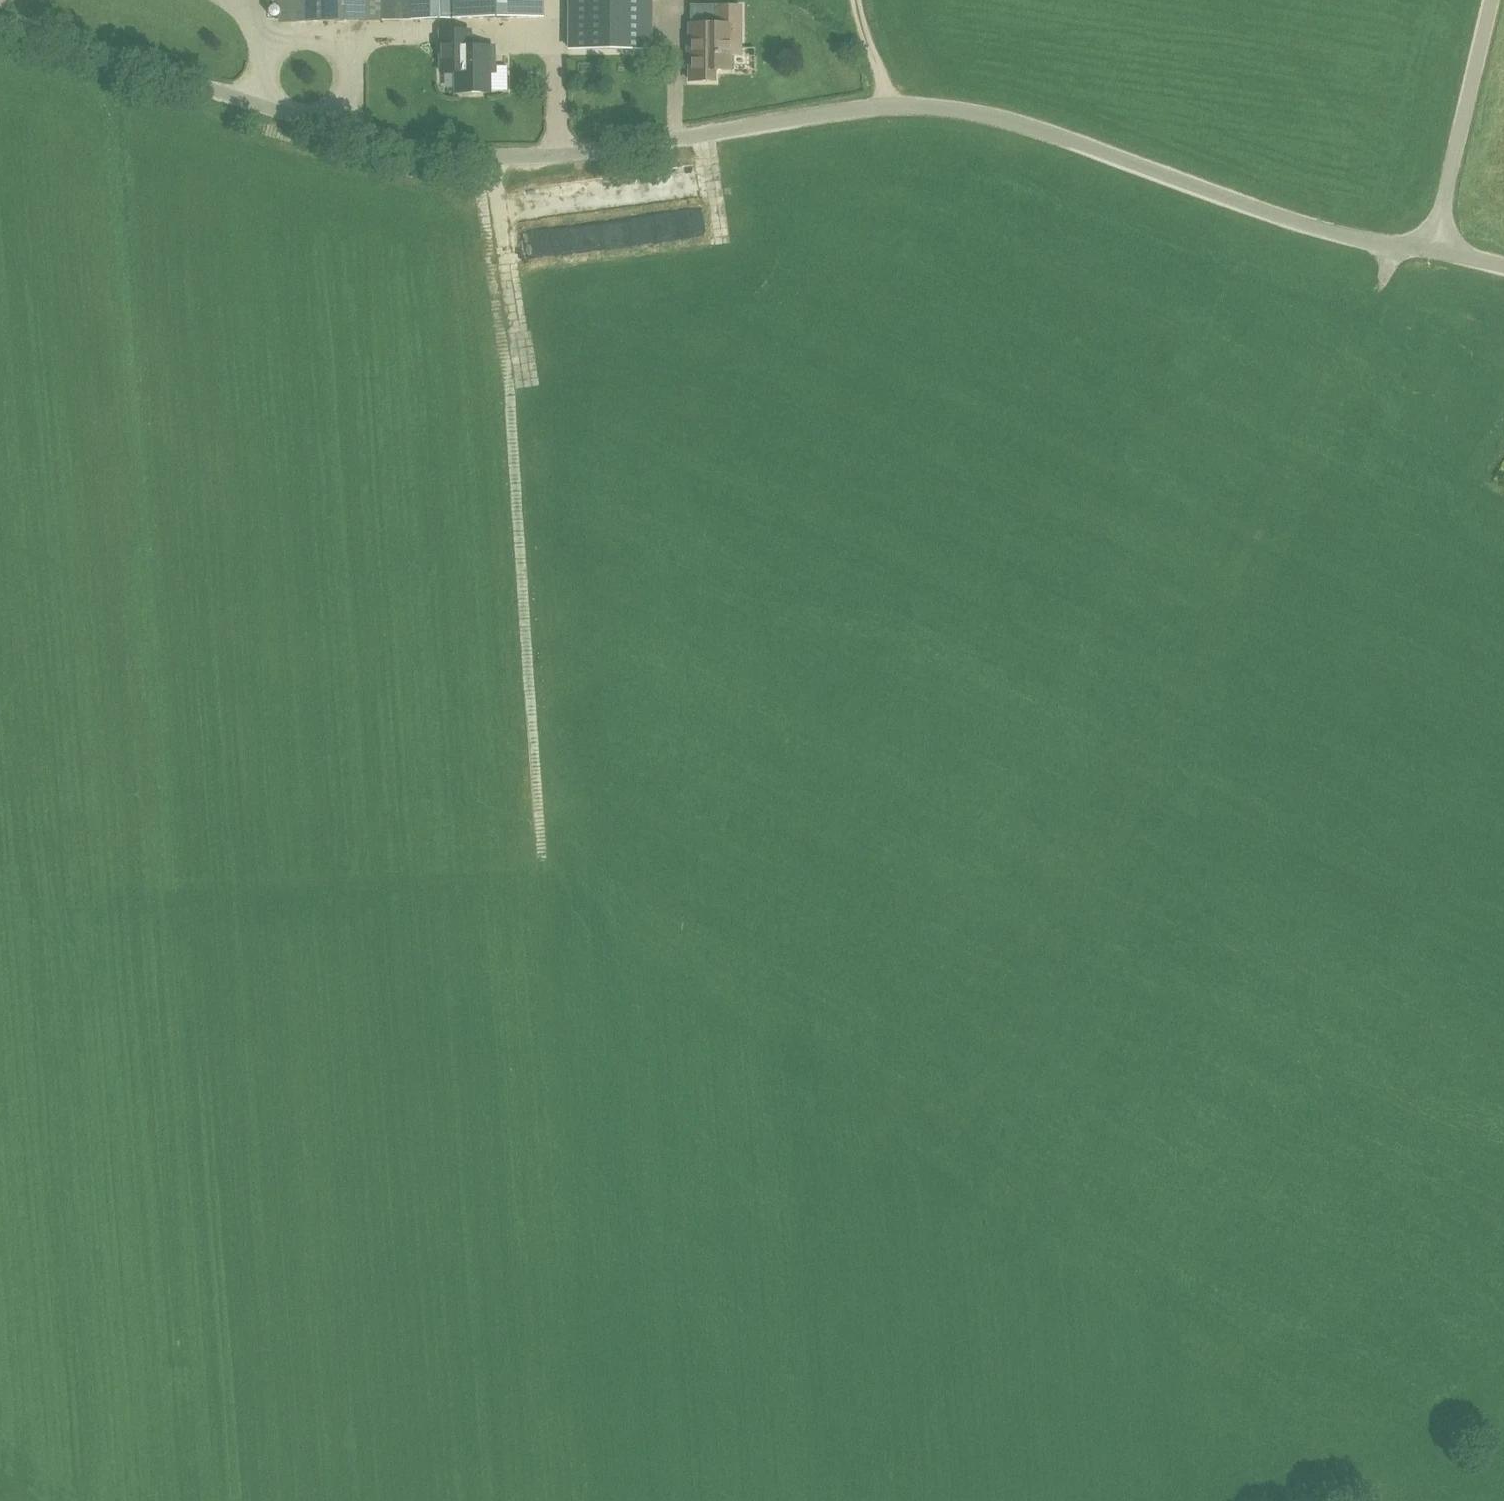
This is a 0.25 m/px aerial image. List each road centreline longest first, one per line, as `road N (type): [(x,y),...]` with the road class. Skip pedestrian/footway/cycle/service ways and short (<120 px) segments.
road 1 (unclassified): [(0,26),(332,134),(425,151),(531,158),(890,106),(962,109),(1020,122),(1278,217),(1436,251)]
road 2 (unclassified): [(1436,251),(1494,0)]

